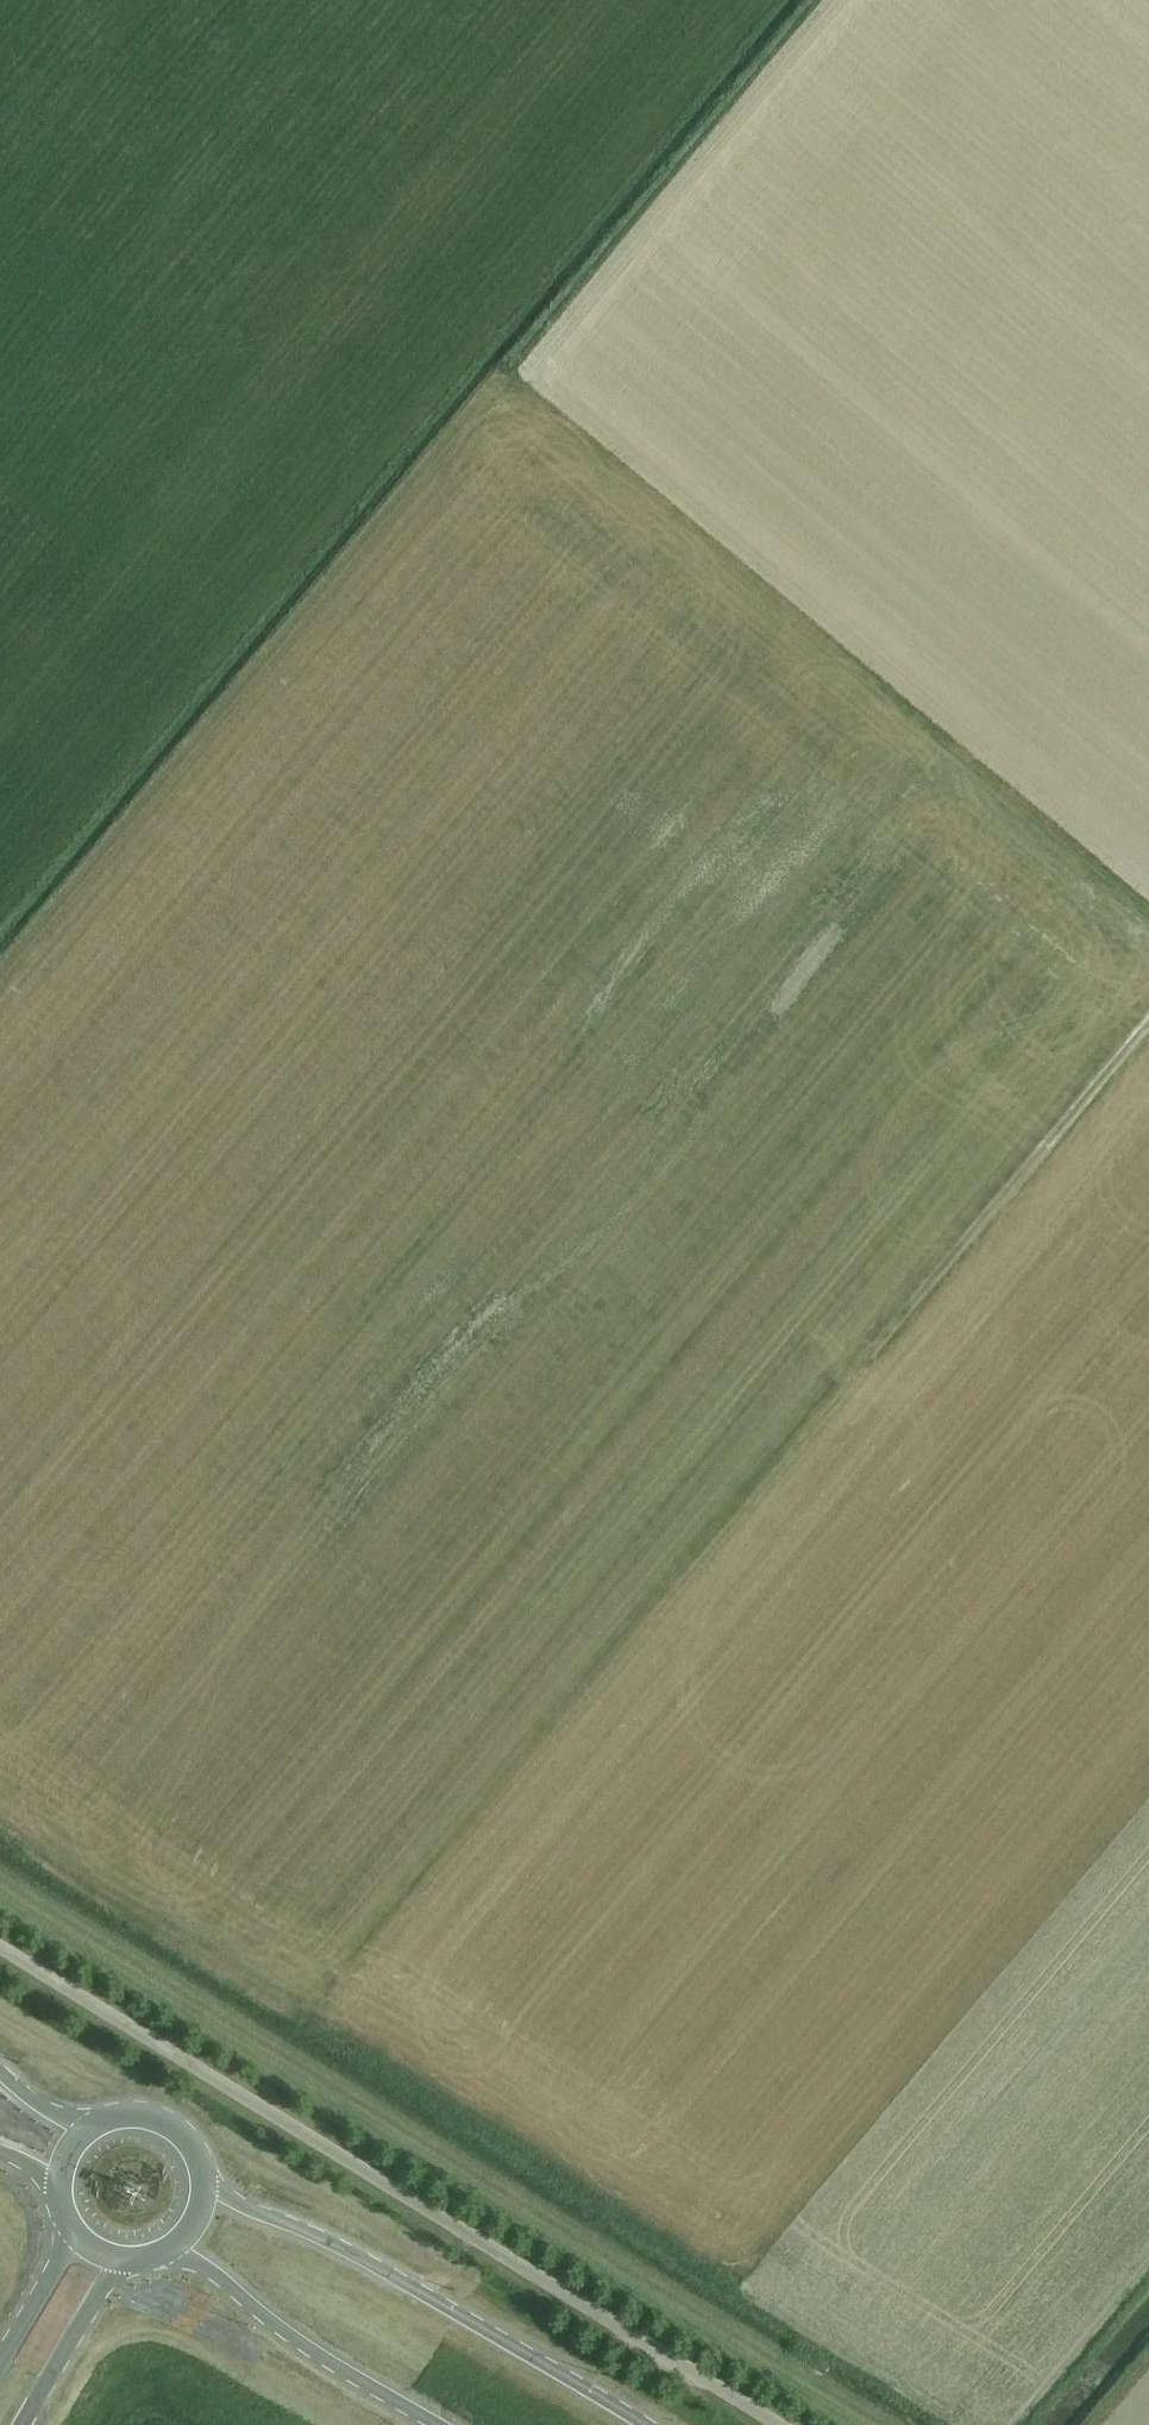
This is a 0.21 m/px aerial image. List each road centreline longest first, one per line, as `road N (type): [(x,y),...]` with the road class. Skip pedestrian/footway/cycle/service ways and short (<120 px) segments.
road 1 (unclassified): [(767,2424),(0,1956)]
road 2 (secondary): [(644,2424),(345,2248),(206,2182)]
road 3 (secondary): [(162,2255),(203,2266),(324,2359),(438,2424)]
road 4 (primary): [(23,2424),(124,2260)]
road 5 (primary): [(206,2182),(194,2145),(176,2127),(130,2113),(92,2126)]
road 6 (primary): [(72,2232),(0,2358)]

